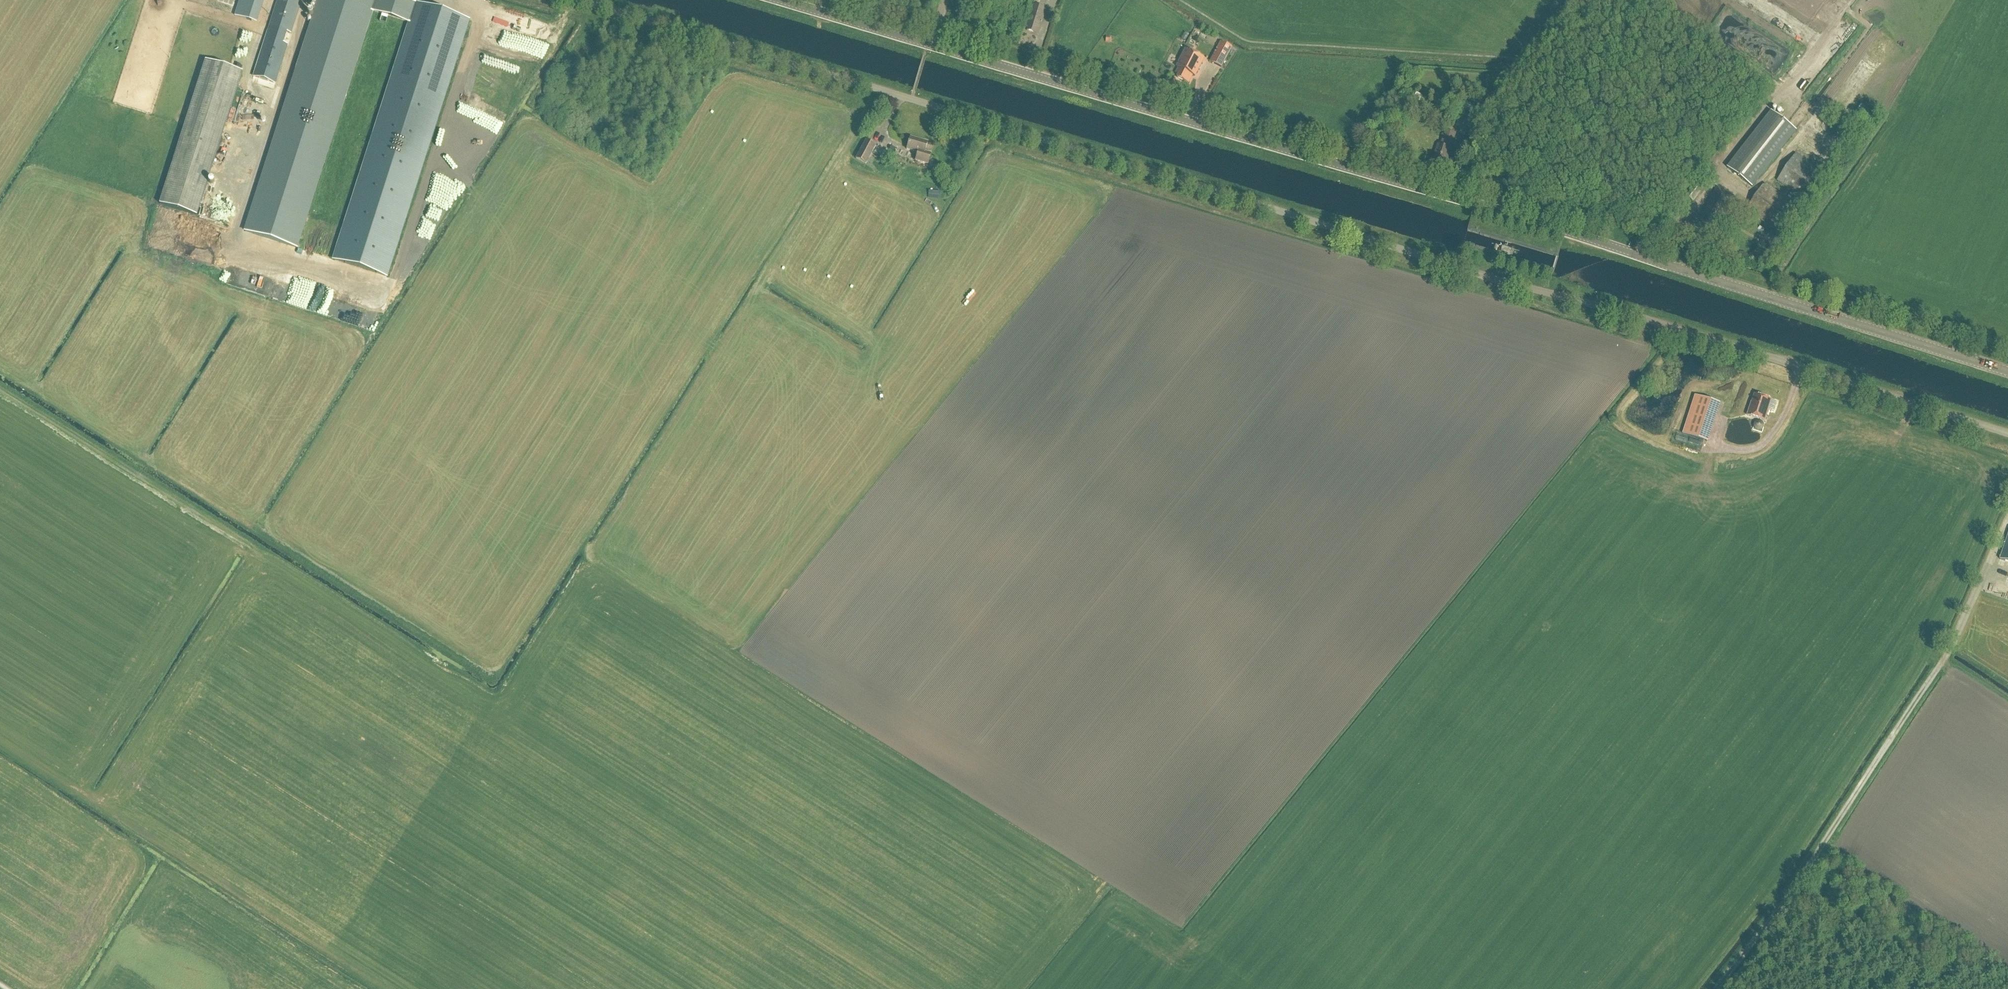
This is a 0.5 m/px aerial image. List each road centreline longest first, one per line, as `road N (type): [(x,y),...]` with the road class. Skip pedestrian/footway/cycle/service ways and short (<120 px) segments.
road 1 (unclassified): [(2007,434),(575,0)]
road 2 (tertiary): [(2007,372),(931,45)]
road 3 (tertiary): [(931,45),(780,0)]

